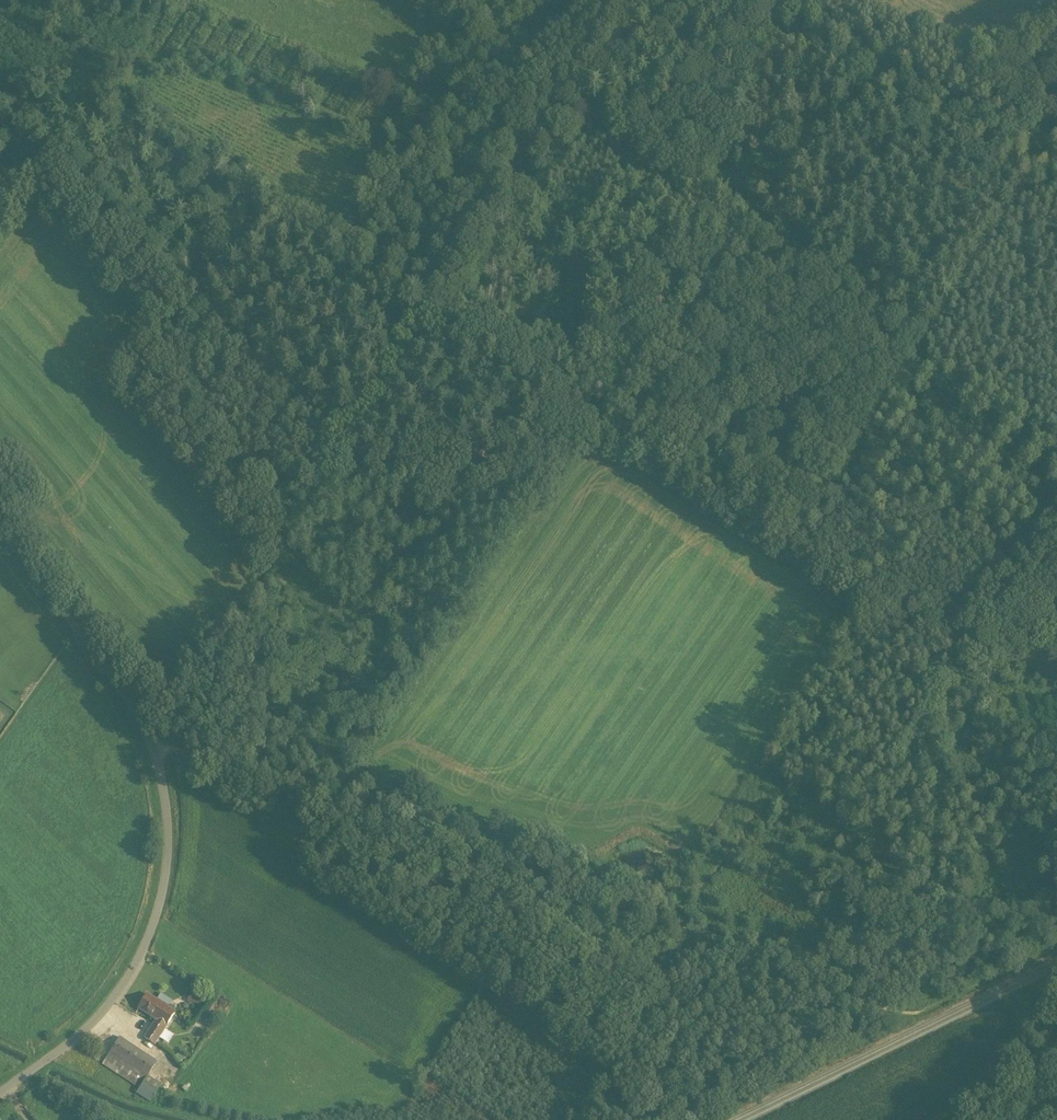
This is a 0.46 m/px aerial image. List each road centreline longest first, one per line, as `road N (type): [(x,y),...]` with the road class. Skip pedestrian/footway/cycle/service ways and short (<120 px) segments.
road 1 (track): [(1056,942),(922,1011),(888,1009),(682,926),(337,807)]
road 2 (unclassified): [(0,1092),(98,1016),(128,977),(155,919),(167,857),(160,780),(134,710),(0,530)]
road 3 (track): [(349,791),(310,709),(285,522),(290,501),(434,289),(431,273),(415,265),(346,247)]
road 4 (track): [(821,0),(1056,151)]
road 5 (track): [(369,765),(337,807),(151,748)]
road 6 (track): [(263,569),(428,665)]

